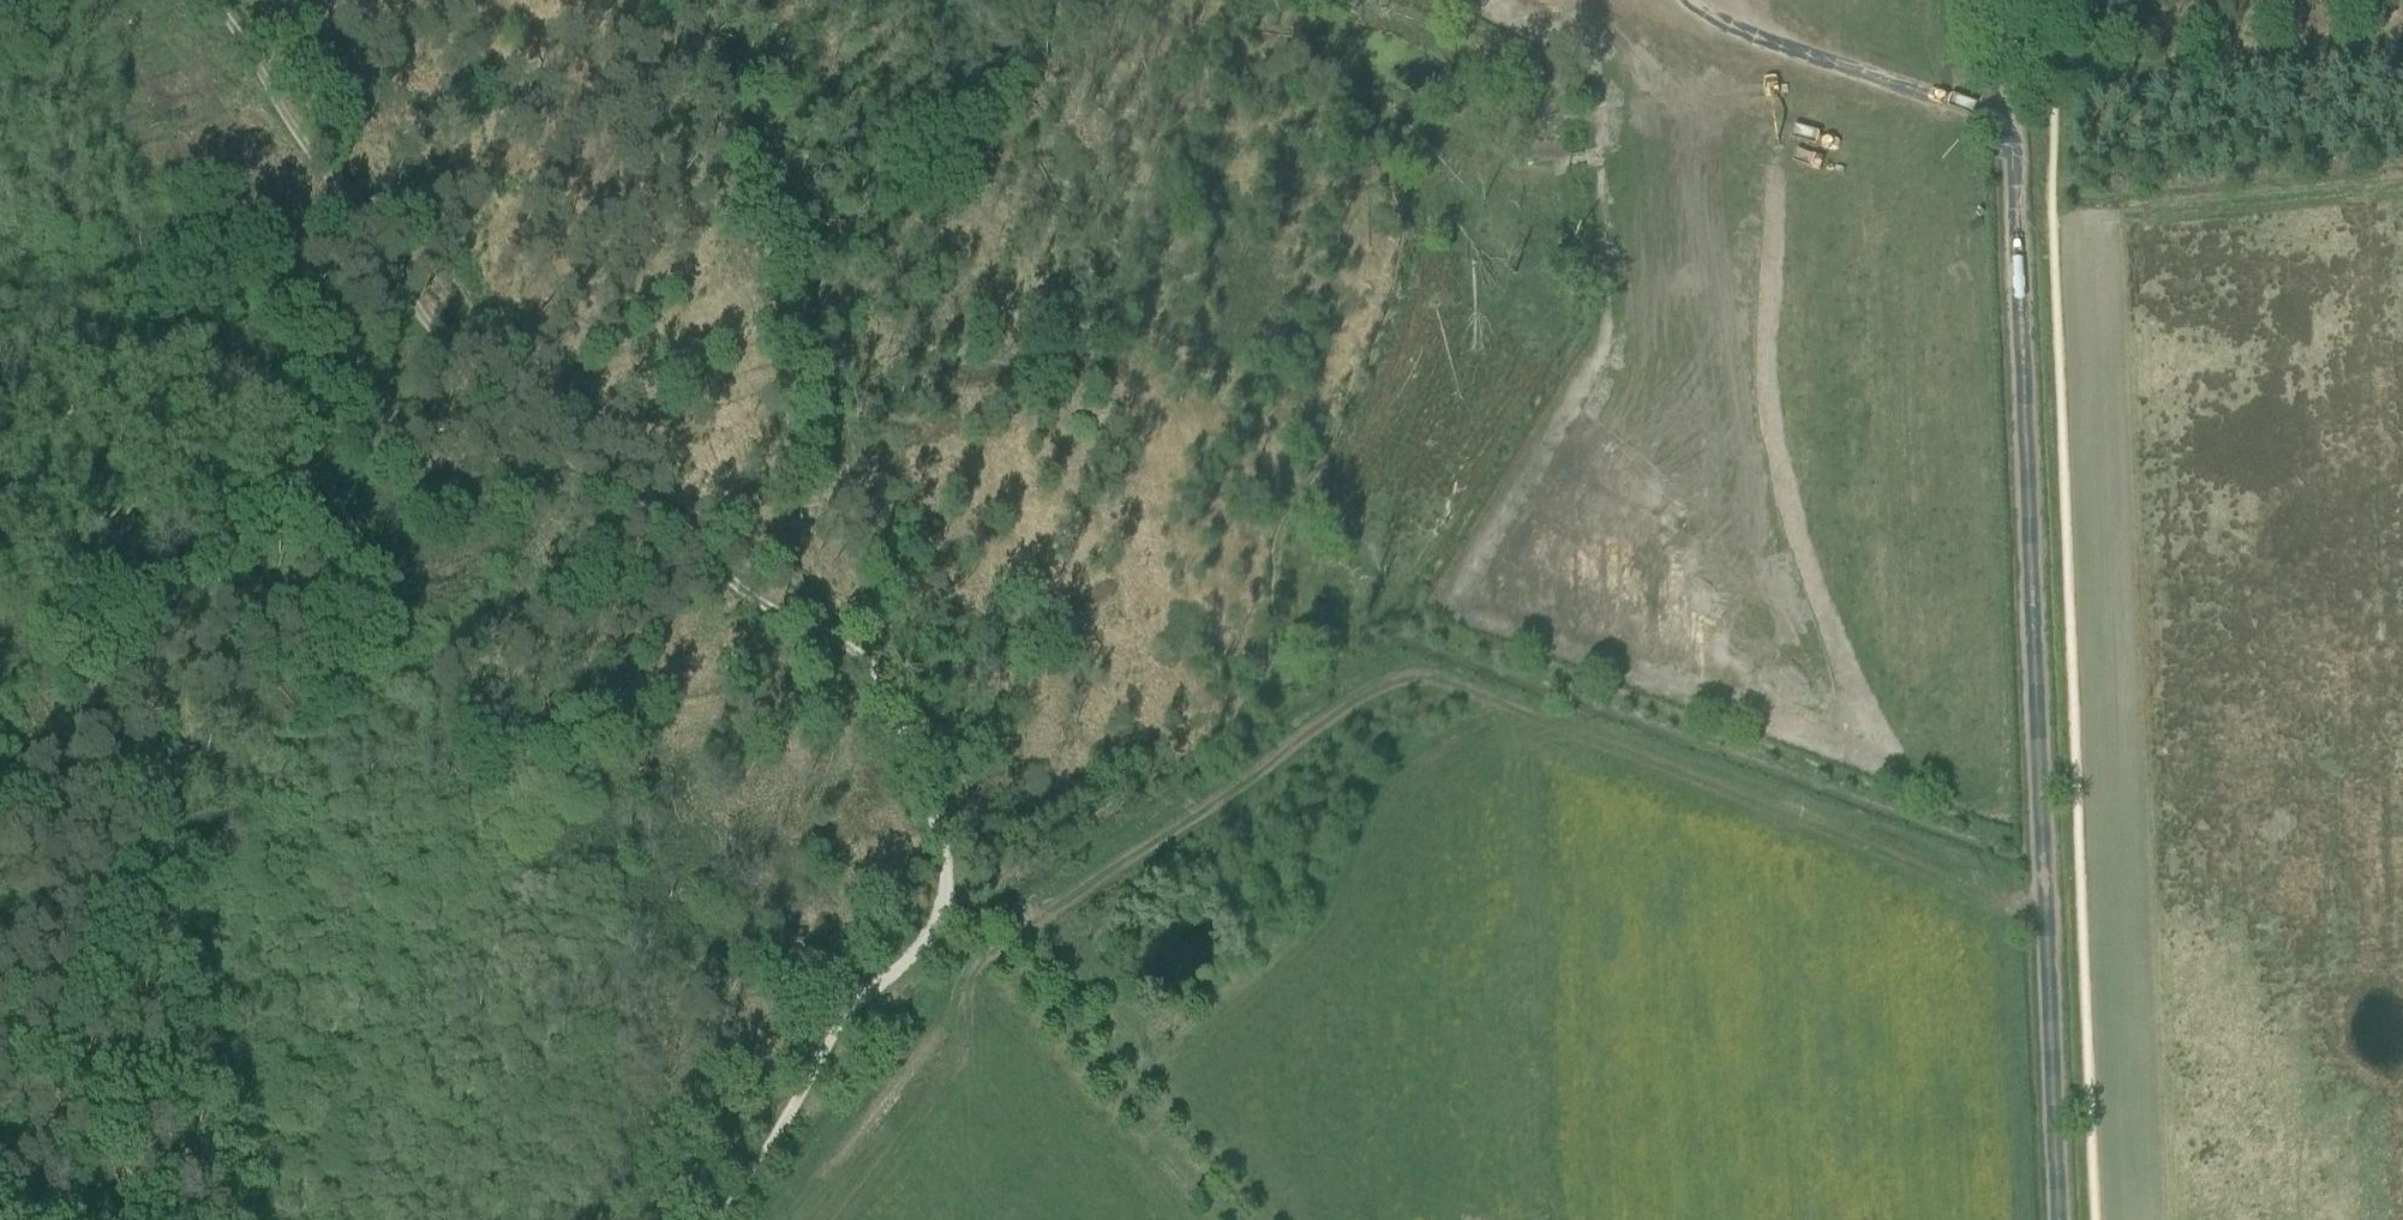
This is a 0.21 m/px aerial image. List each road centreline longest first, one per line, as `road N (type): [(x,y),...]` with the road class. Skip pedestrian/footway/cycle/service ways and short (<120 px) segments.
road 1 (track): [(711,1219),(889,968),(955,904),(892,677),(736,566),(522,444),(287,127),(214,0)]
road 2 (track): [(2062,1219),(2007,0)]

